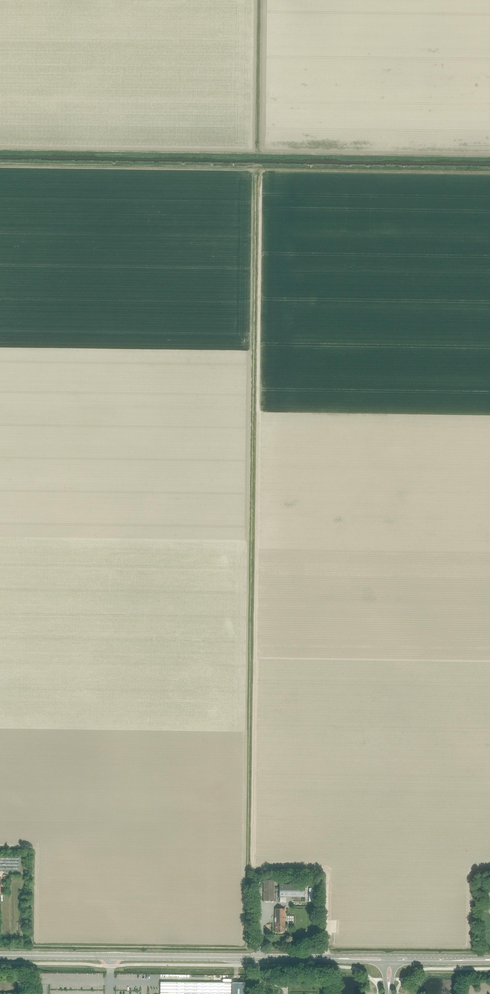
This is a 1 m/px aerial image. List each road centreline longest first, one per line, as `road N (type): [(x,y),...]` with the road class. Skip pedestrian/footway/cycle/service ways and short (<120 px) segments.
road 1 (primary): [(389,956),(0,954)]
road 2 (primary): [(0,957),(384,962)]

